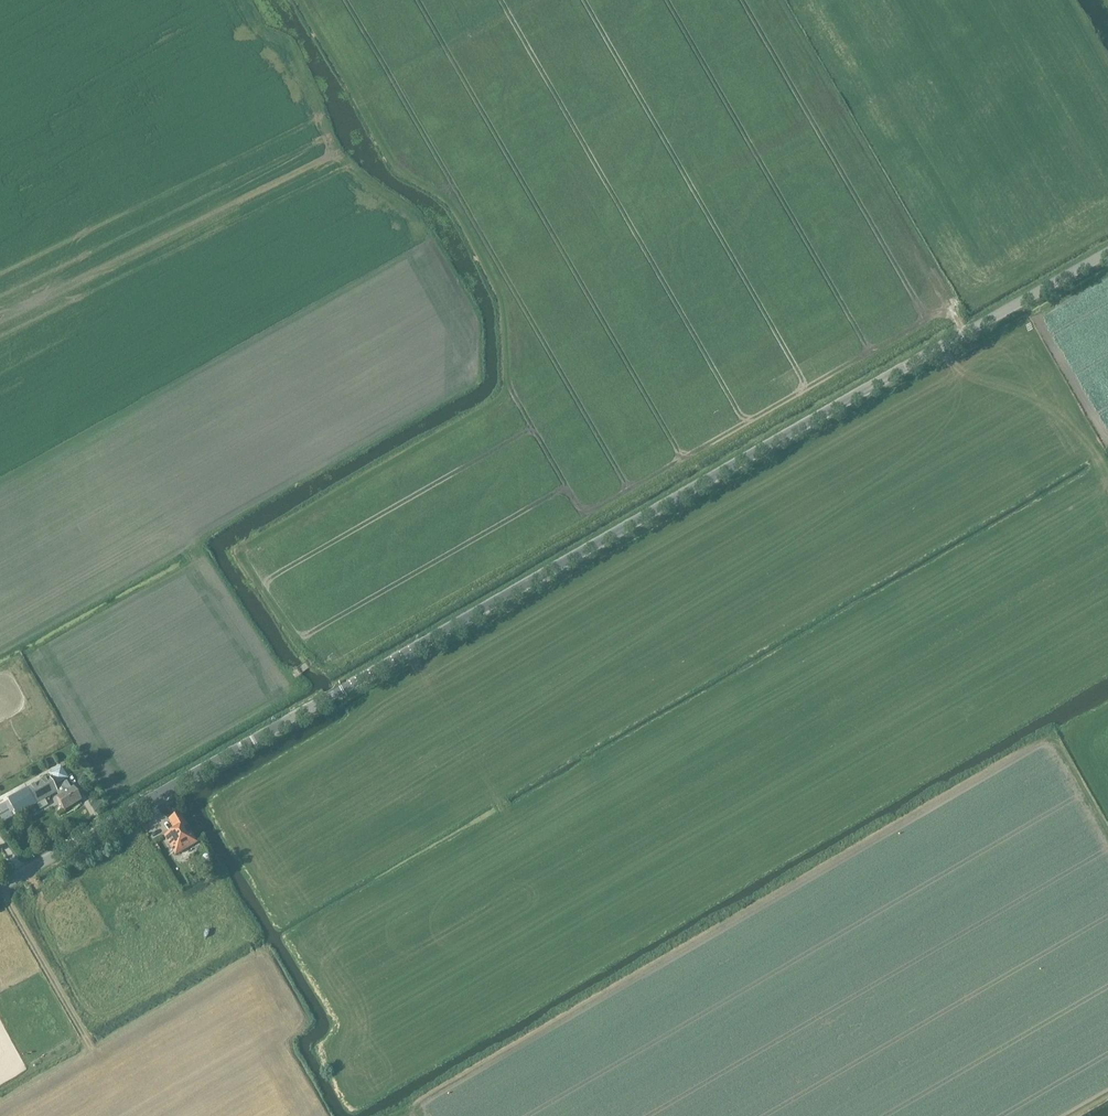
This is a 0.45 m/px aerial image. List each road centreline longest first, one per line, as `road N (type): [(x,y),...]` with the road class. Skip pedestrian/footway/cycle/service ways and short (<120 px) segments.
road 1 (tertiary): [(0,887),(1107,248)]

